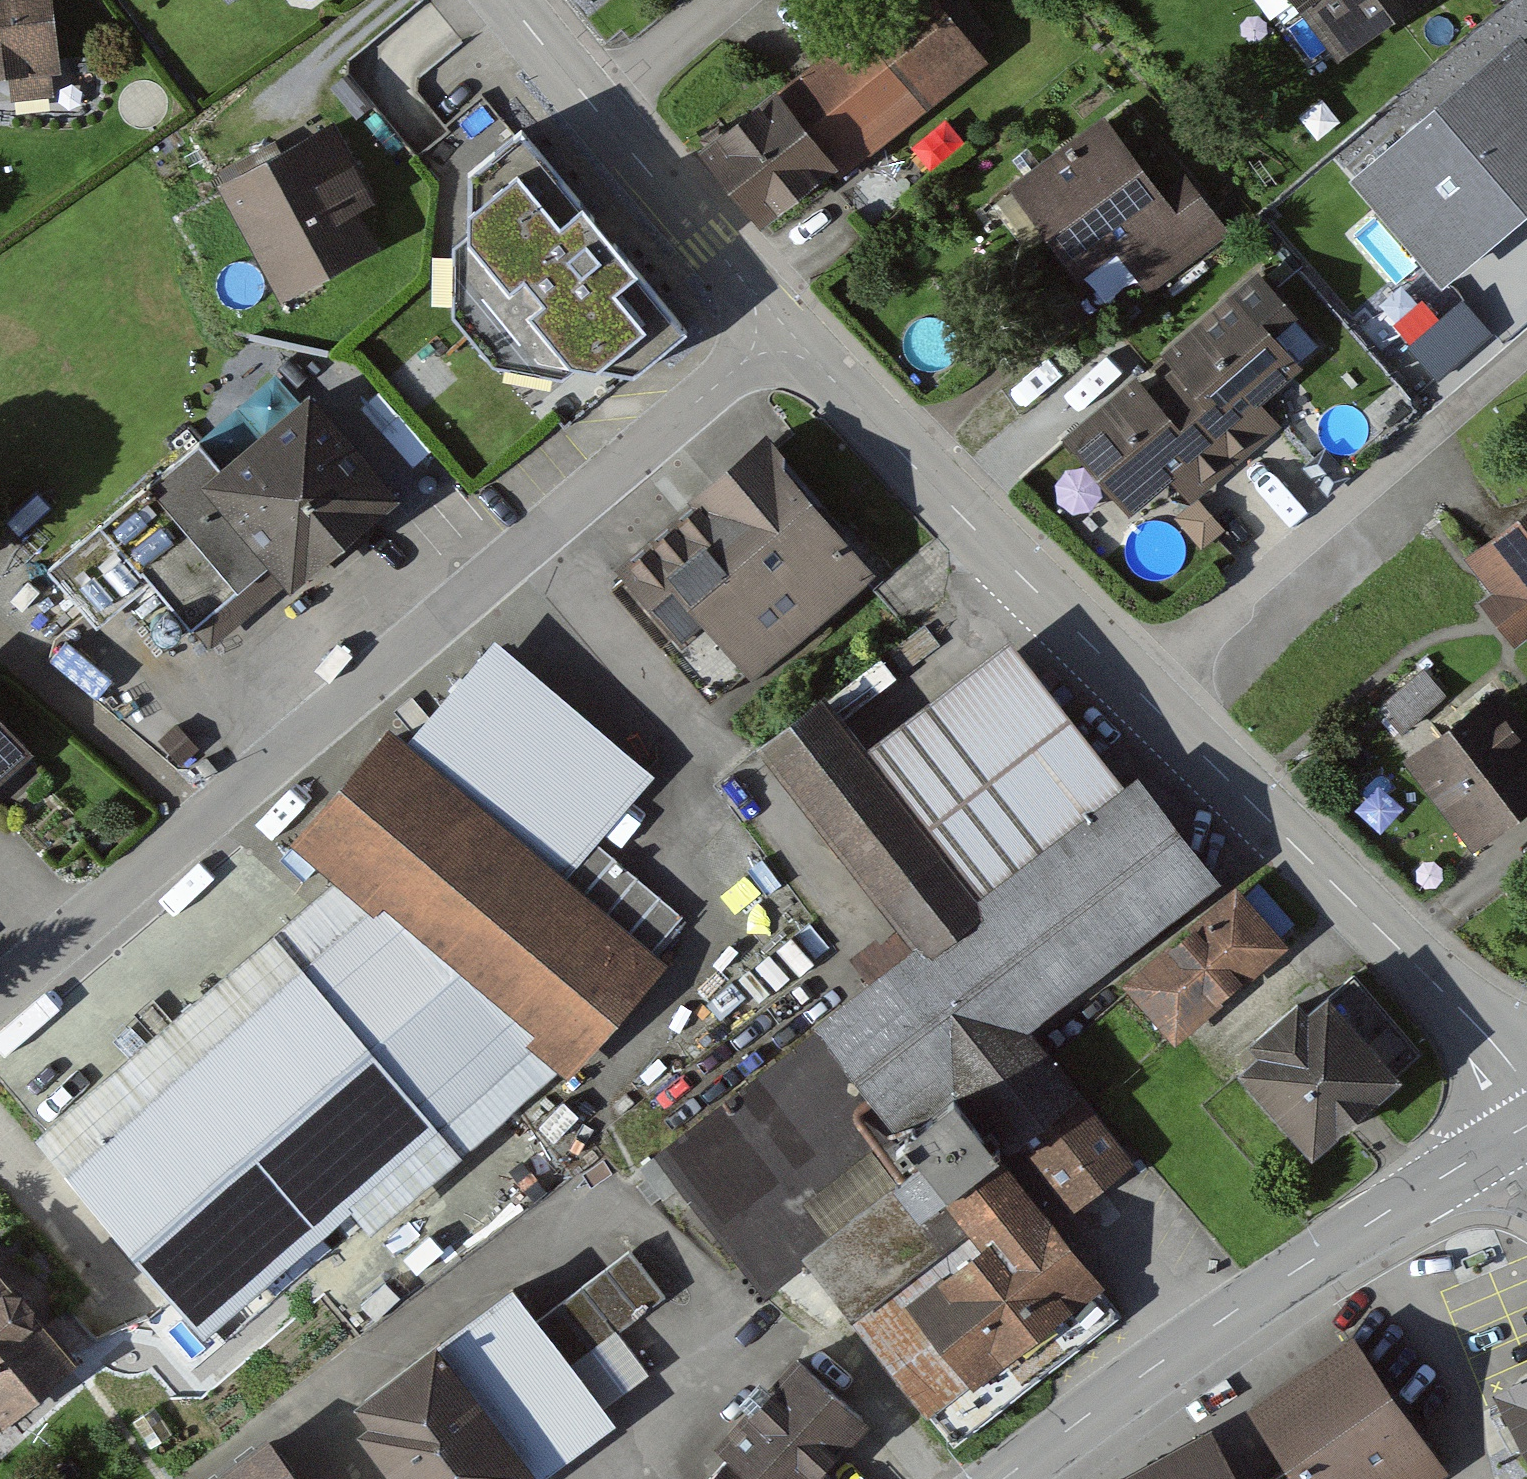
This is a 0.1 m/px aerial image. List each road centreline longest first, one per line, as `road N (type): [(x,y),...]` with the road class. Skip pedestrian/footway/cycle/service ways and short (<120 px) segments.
road 1 (residential): [(785,332),(0,992)]
road 2 (tertiary): [(1007,1478),(1241,1307),(1526,1125)]
road 3 (tertiary): [(1526,1089),(1464,1014),(1131,686)]
road 4 (residential): [(1522,365),(1131,686)]
road 5 (tertiary): [(1131,686),(785,332)]
road 6 (tertiary): [(785,332),(604,116)]
road 7 (residential): [(604,116),(743,0)]
road 8 (tertiary): [(604,116),(508,0)]

